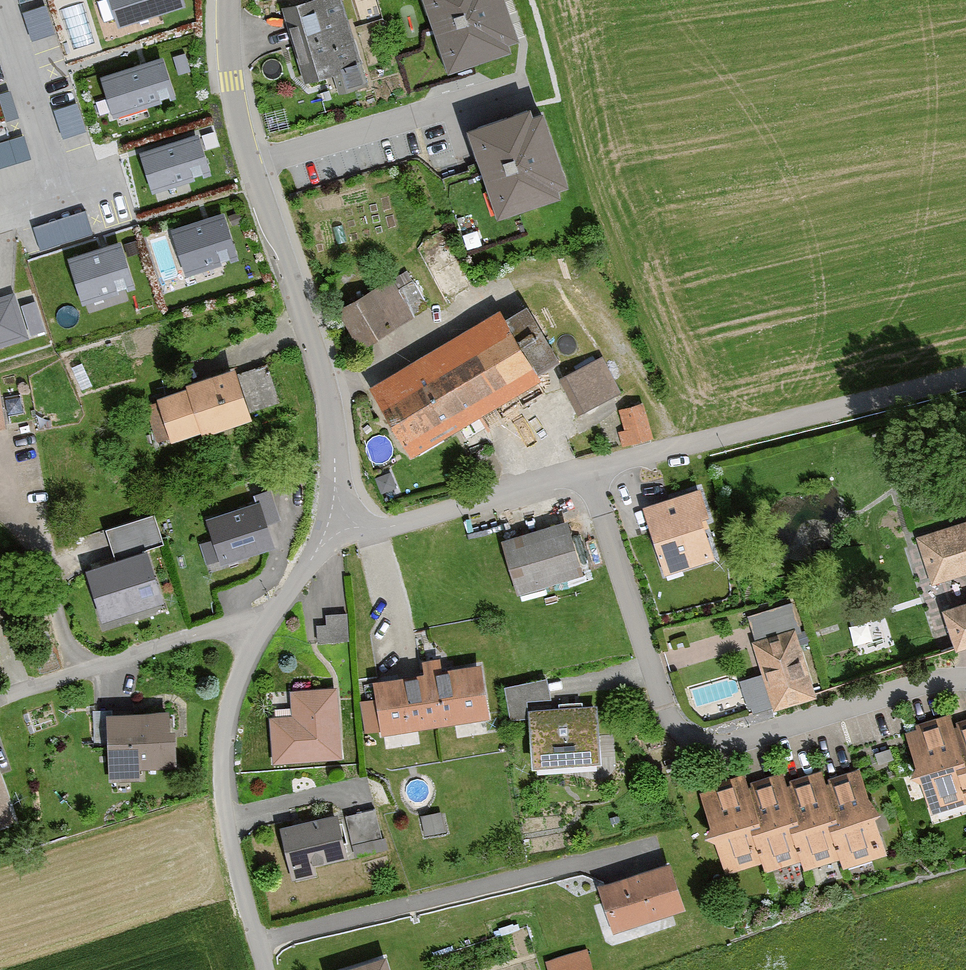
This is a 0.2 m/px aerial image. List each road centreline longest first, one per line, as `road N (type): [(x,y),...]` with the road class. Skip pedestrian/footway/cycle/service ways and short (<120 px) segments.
road 1 (residential): [(591,465),(669,717),(710,749),(938,678),(965,677)]
road 2 (residential): [(220,0),(239,129),(334,427),(340,526)]
road 3 (unclassified): [(257,945),(230,840),(222,742),(254,650),(340,526)]
road 4 (residential): [(257,945),(645,848)]
road 5 (residential): [(591,465),(965,374)]
road 6 (residential): [(340,526),(373,530),(591,465)]

